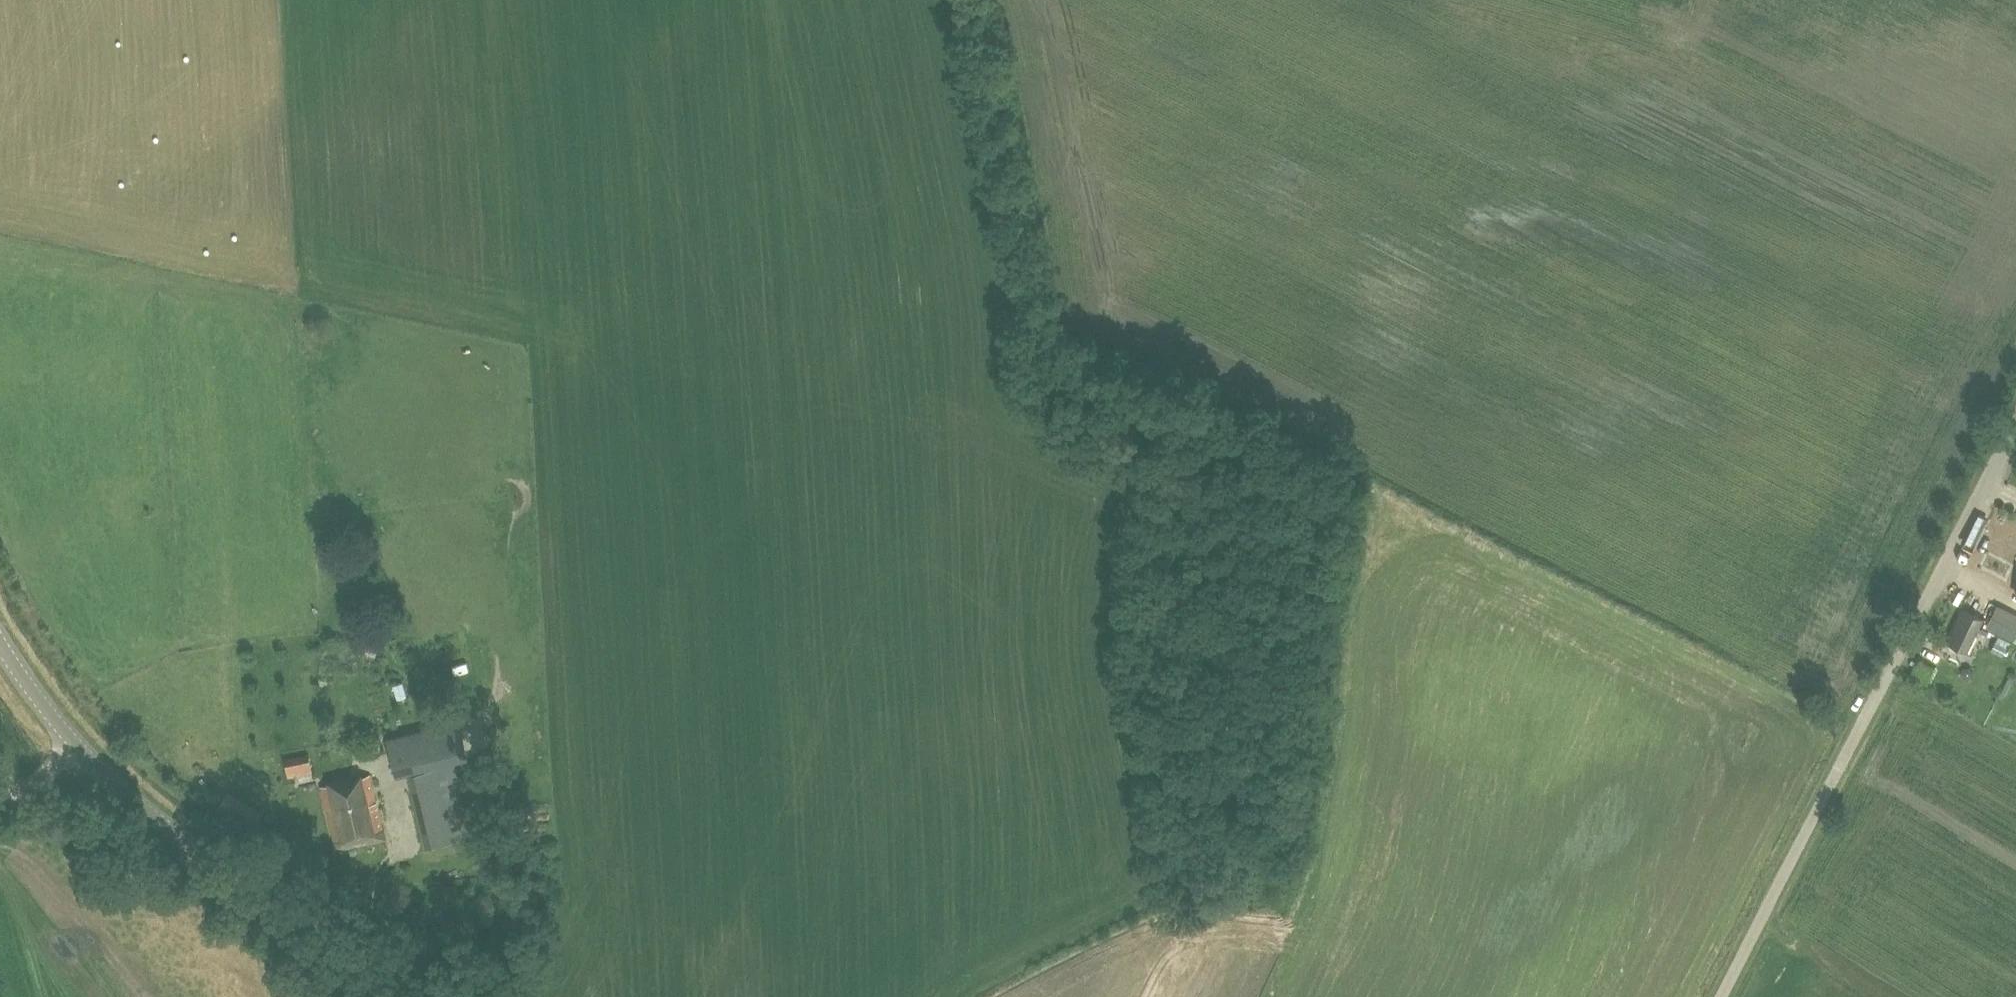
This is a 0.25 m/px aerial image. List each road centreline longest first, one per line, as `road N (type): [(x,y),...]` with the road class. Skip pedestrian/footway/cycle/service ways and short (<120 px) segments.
road 1 (track): [(1722,996),(2015,420)]
road 2 (unclassified): [(82,744),(140,799),(402,996)]
road 3 (unclassified): [(82,744),(0,638)]

